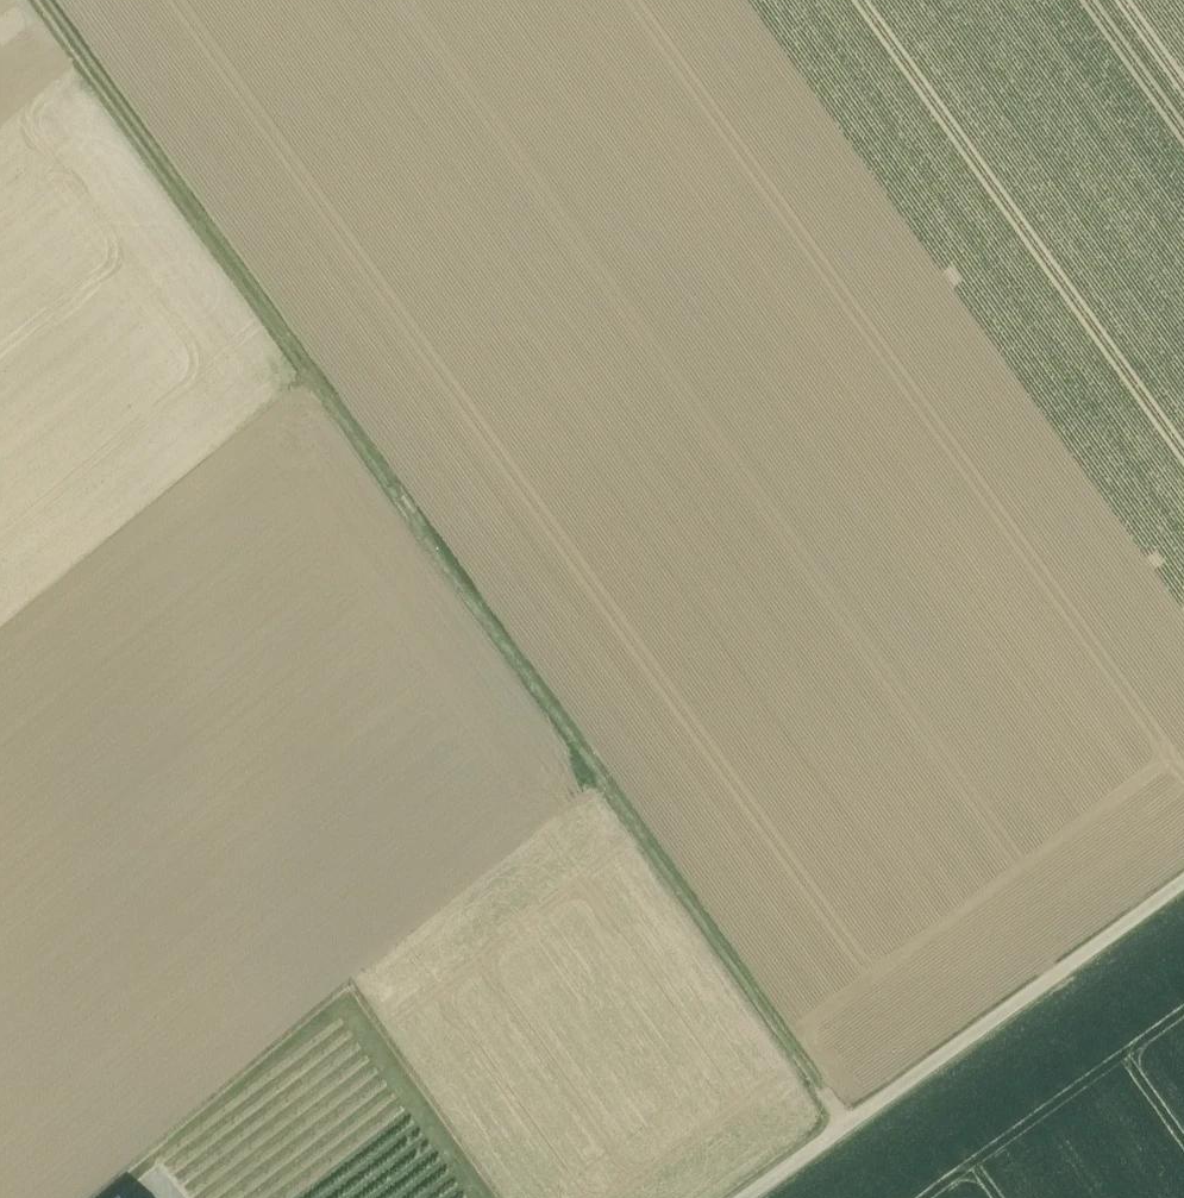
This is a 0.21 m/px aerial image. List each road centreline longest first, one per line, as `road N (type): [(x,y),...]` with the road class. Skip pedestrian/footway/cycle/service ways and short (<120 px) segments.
road 1 (track): [(846,1124),(46,0)]
road 2 (track): [(1183,871),(745,1197)]

